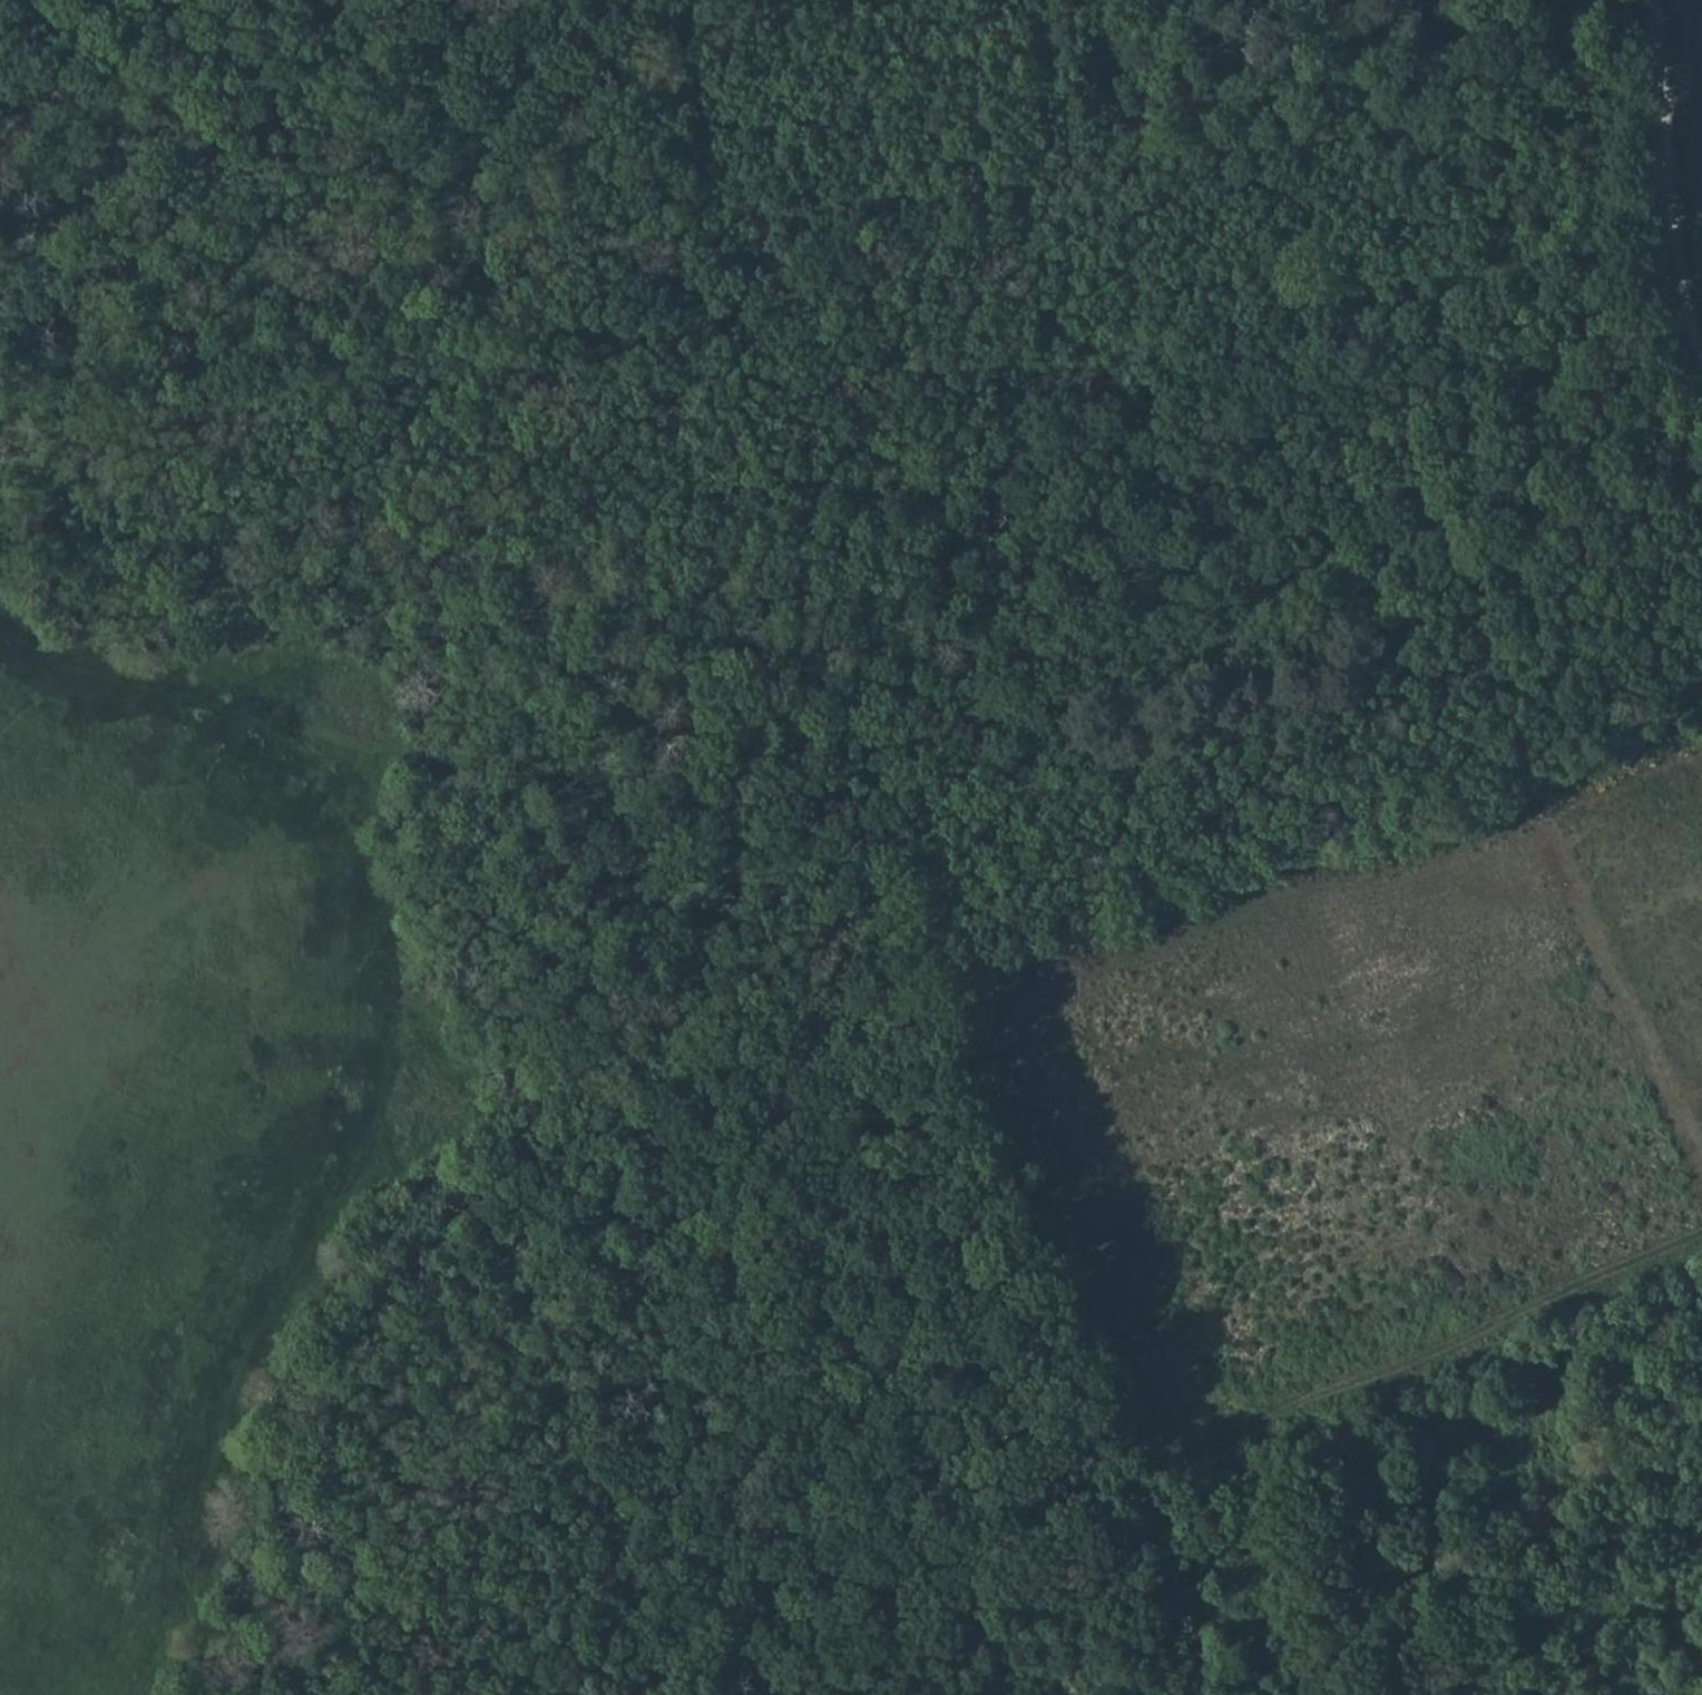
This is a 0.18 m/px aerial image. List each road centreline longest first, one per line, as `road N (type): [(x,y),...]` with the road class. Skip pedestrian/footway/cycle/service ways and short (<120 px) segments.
road 1 (track): [(1255,1437),(1701,1240)]

